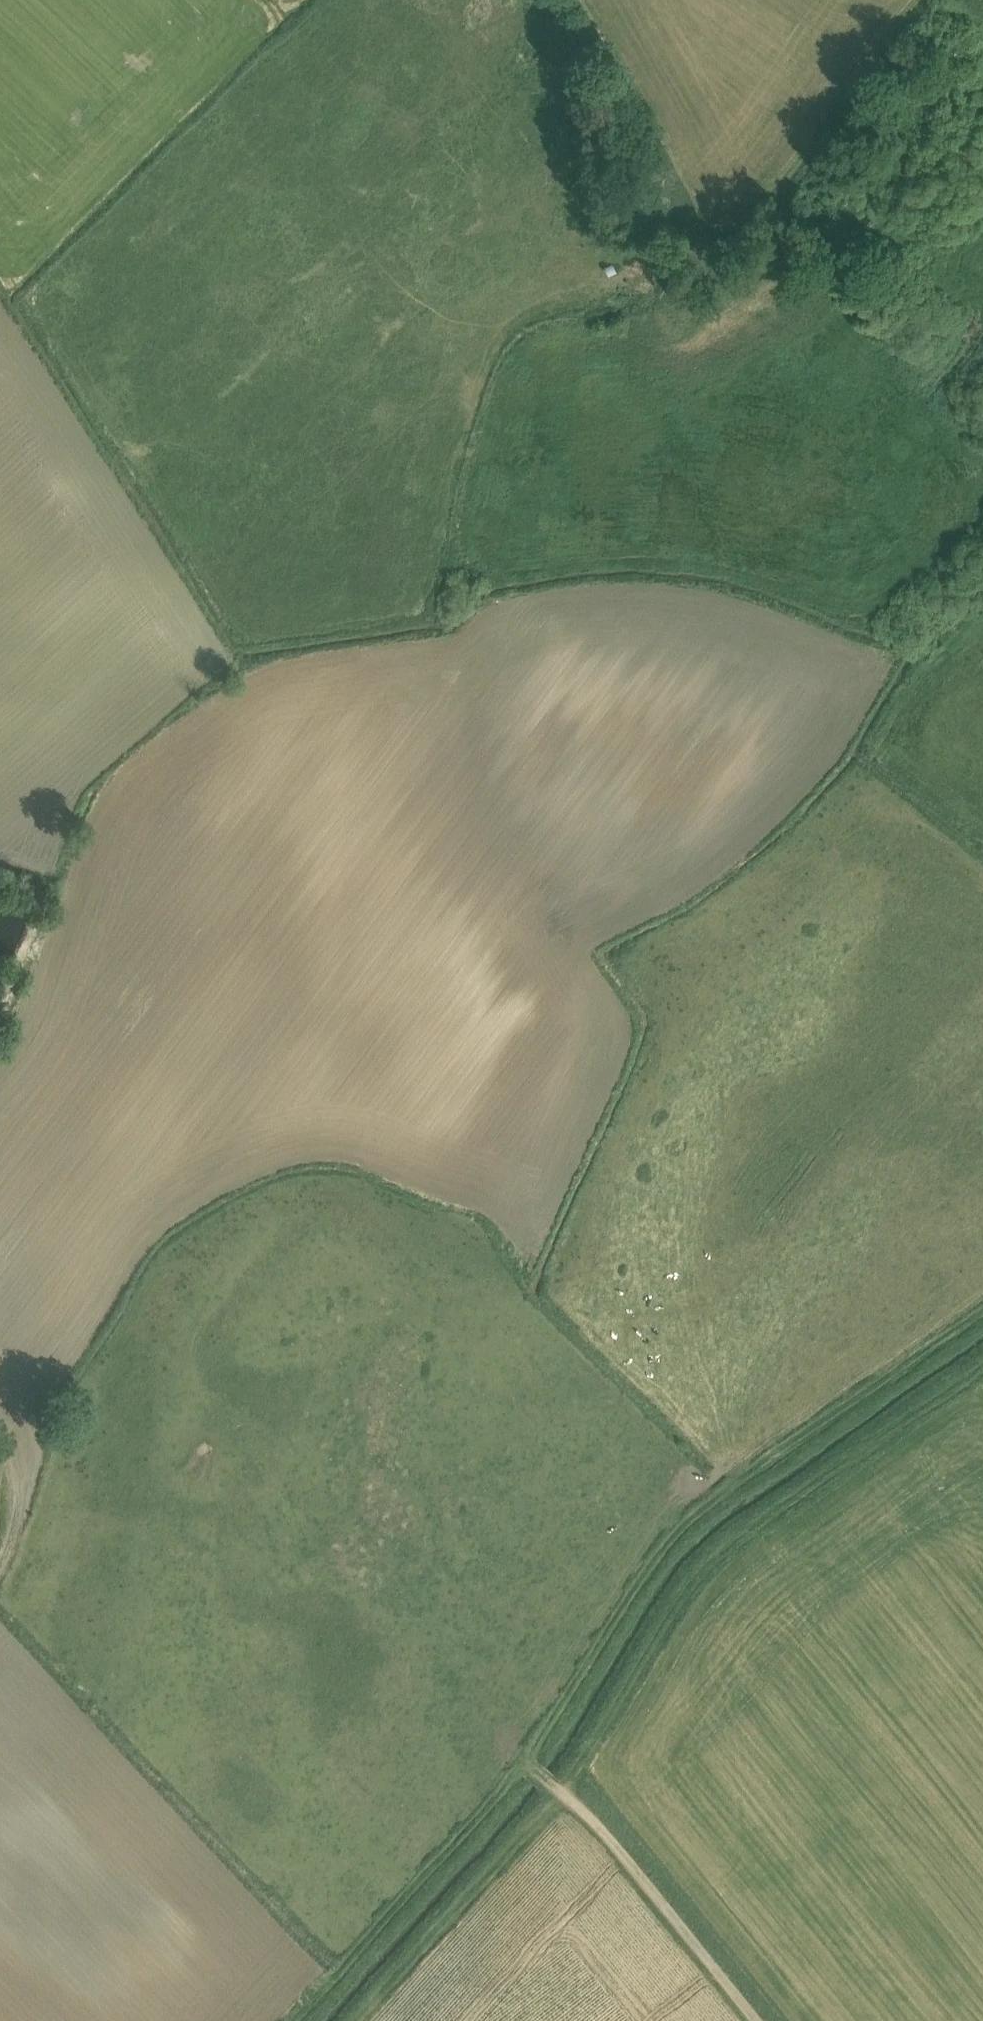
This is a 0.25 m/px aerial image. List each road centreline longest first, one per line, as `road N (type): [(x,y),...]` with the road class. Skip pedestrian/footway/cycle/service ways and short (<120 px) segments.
road 1 (track): [(755,2020),(580,1809),(531,1771)]

